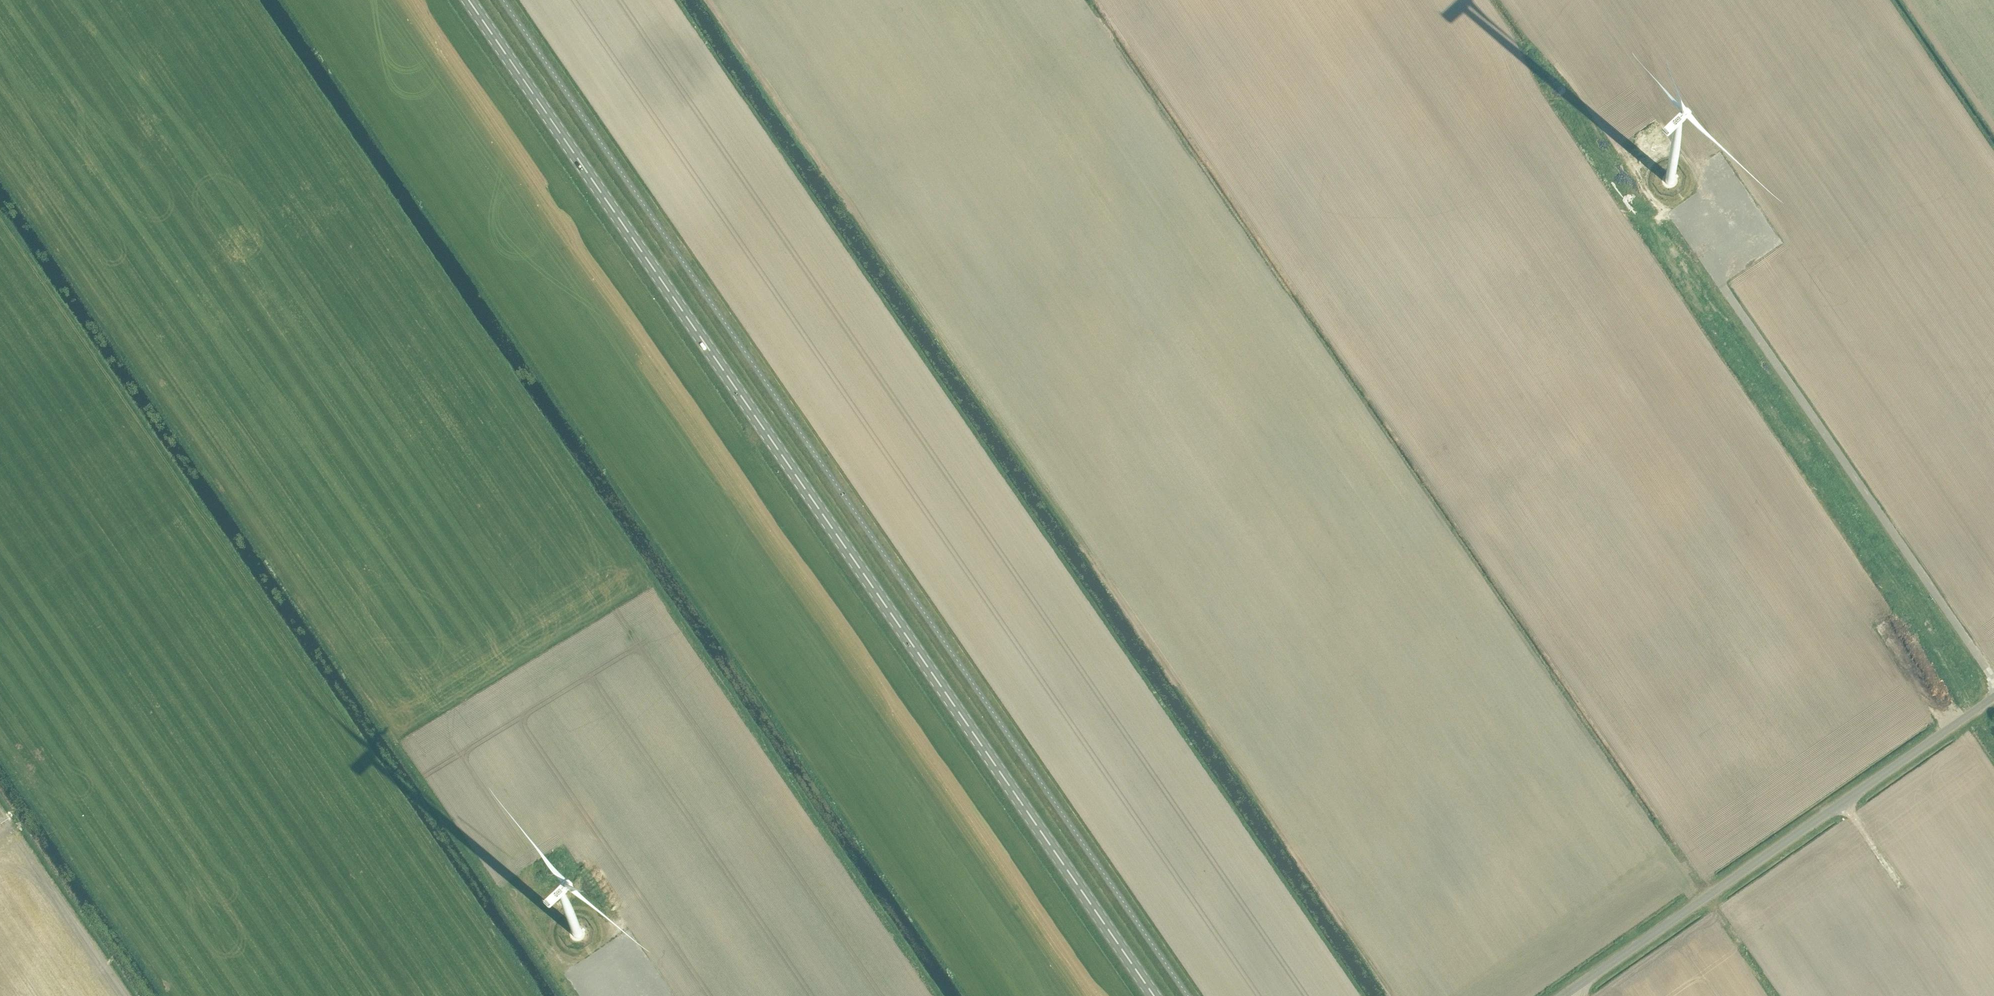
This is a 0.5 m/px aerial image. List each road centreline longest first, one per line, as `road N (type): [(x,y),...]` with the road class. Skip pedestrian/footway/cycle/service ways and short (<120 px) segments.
road 1 (primary): [(1154,995),(469,0)]
road 2 (unclassified): [(1563,995),(1993,697)]

